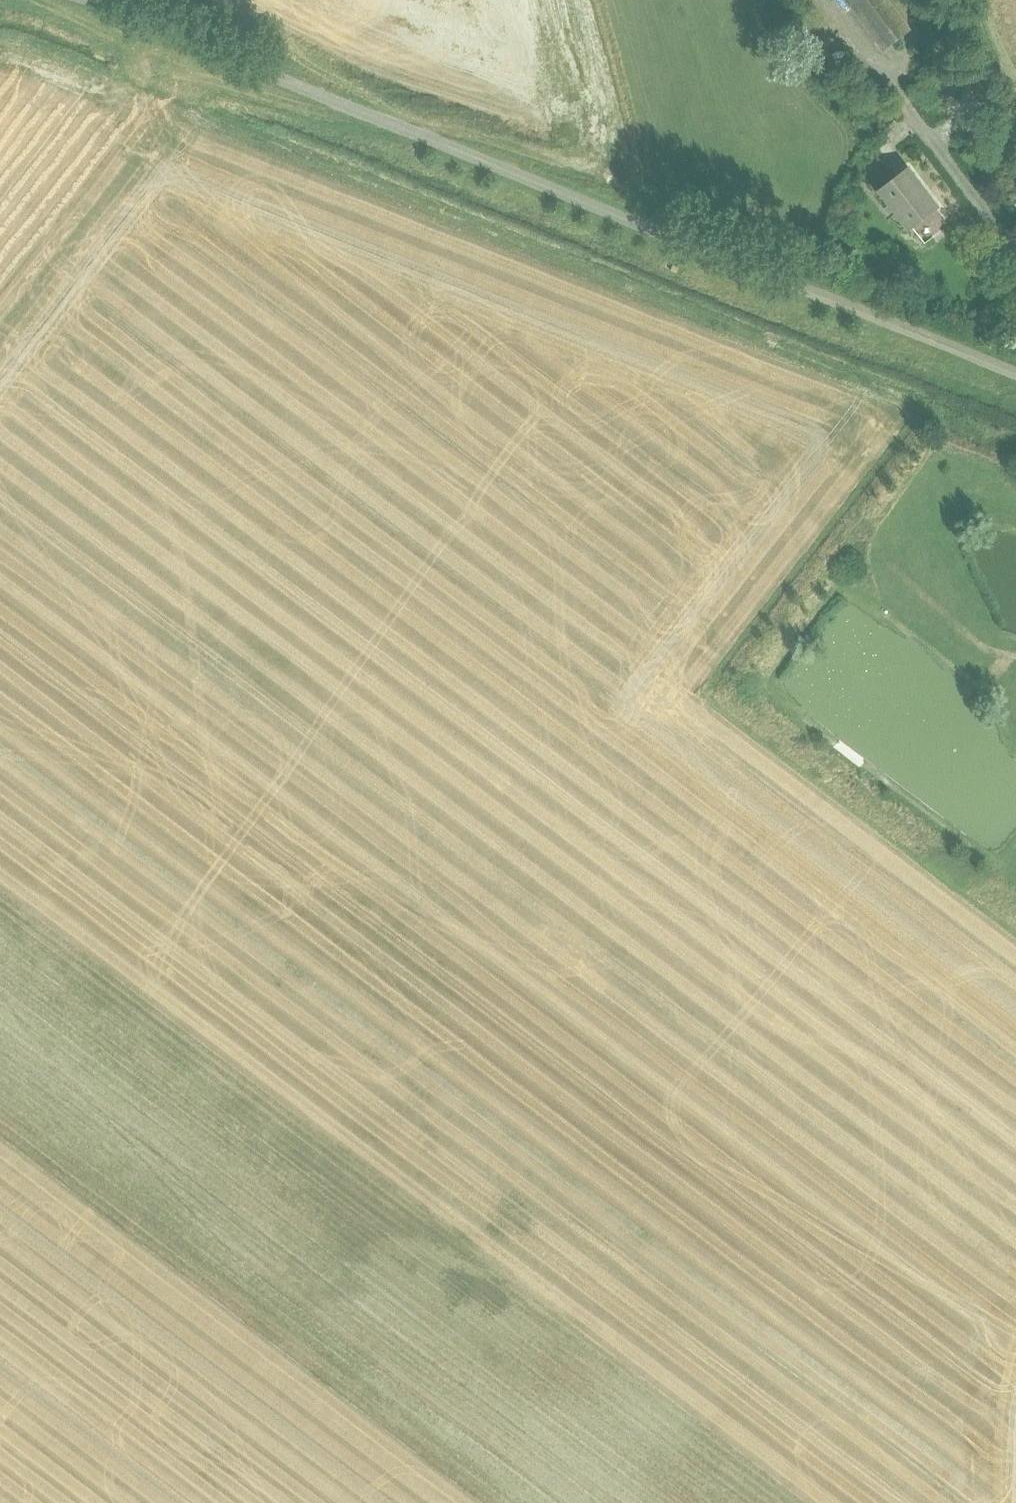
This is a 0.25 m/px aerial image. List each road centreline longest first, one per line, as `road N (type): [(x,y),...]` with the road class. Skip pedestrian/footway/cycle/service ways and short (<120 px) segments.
road 1 (unclassified): [(1015,372),(92,0)]

